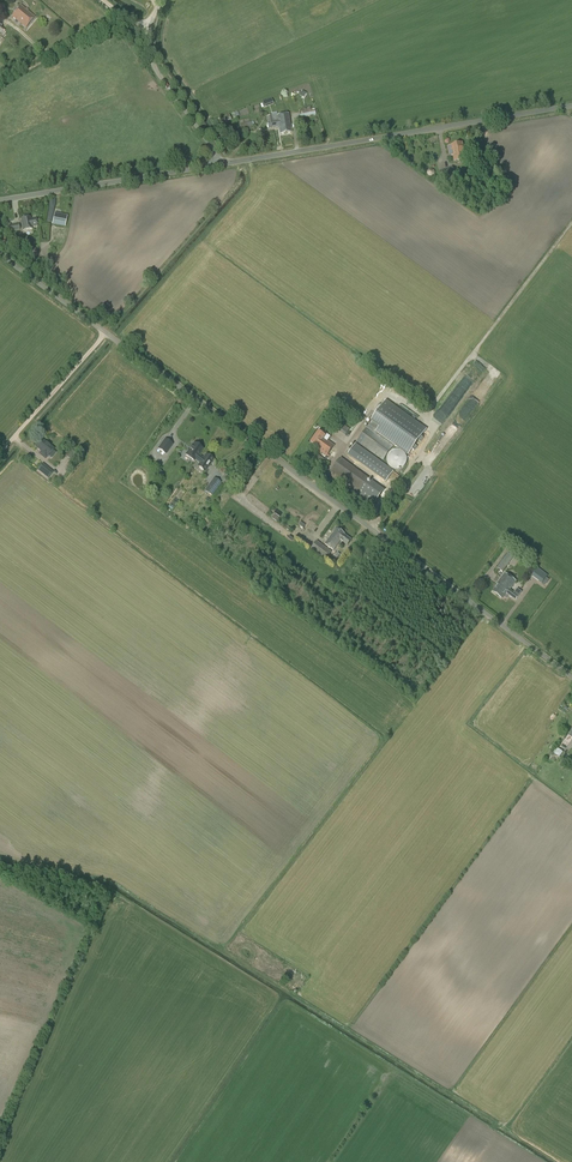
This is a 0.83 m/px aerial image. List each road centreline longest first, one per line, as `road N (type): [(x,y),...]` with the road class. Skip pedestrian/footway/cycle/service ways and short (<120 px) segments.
road 1 (unclassified): [(571,686),(0,254)]
road 2 (unclassified): [(219,165),(571,106)]
road 3 (unclassified): [(0,200),(219,165)]
road 4 (unclassified): [(219,165),(152,59),(150,27),(164,0)]
road 5 (track): [(106,333),(0,449)]

